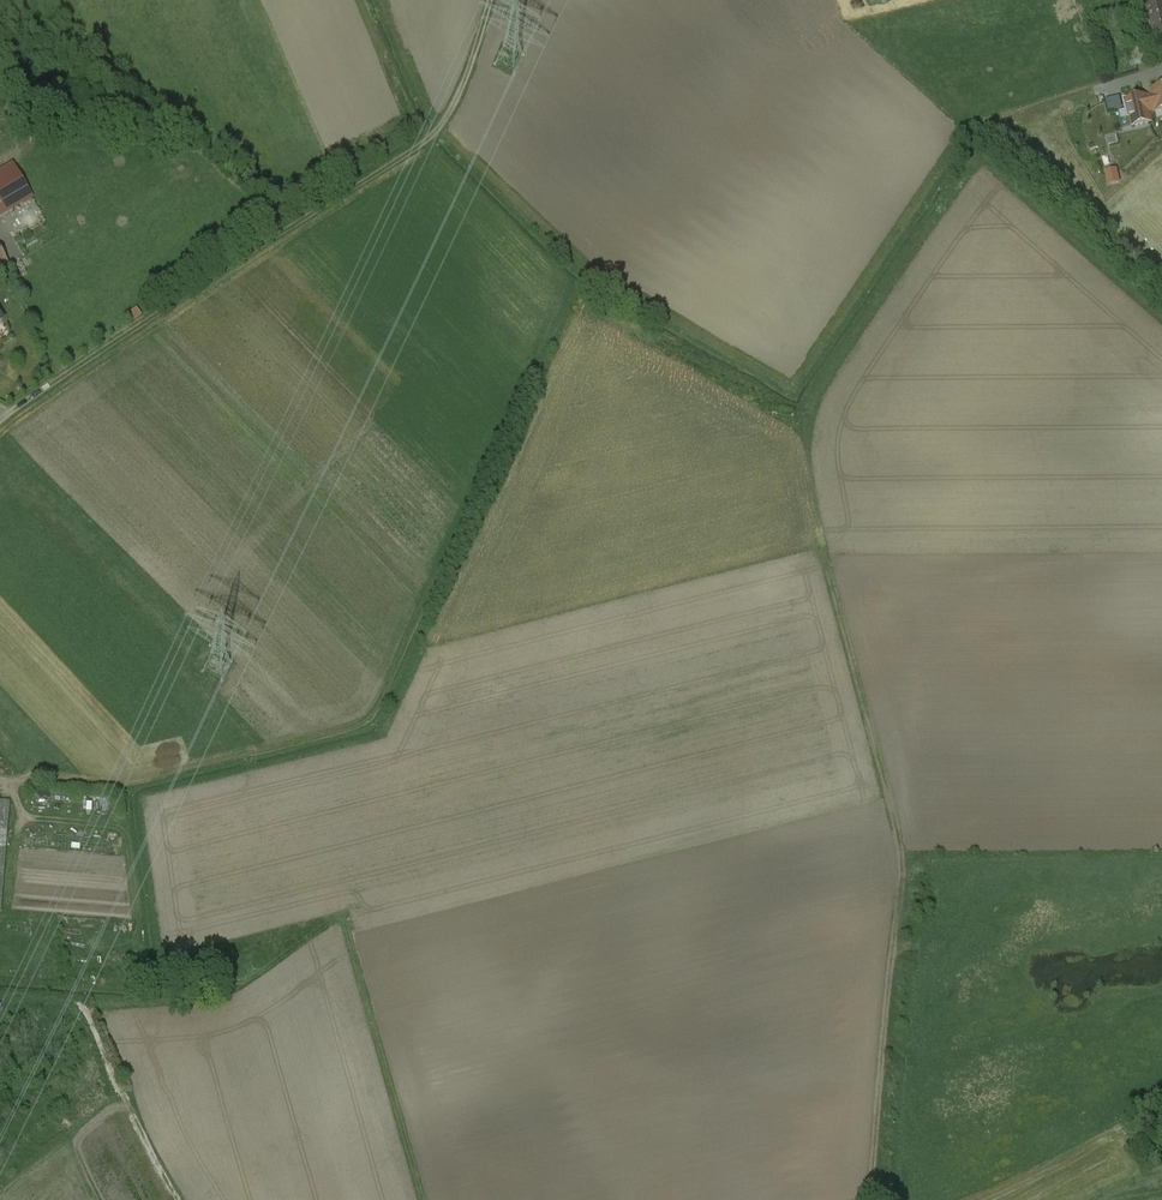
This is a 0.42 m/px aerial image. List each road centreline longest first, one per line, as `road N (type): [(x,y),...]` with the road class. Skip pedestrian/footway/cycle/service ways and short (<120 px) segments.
road 1 (track): [(0,419),(434,133),(449,115),(491,0)]
road 2 (track): [(902,839),(869,1199)]
road 3 (track): [(967,131),(1111,85)]

